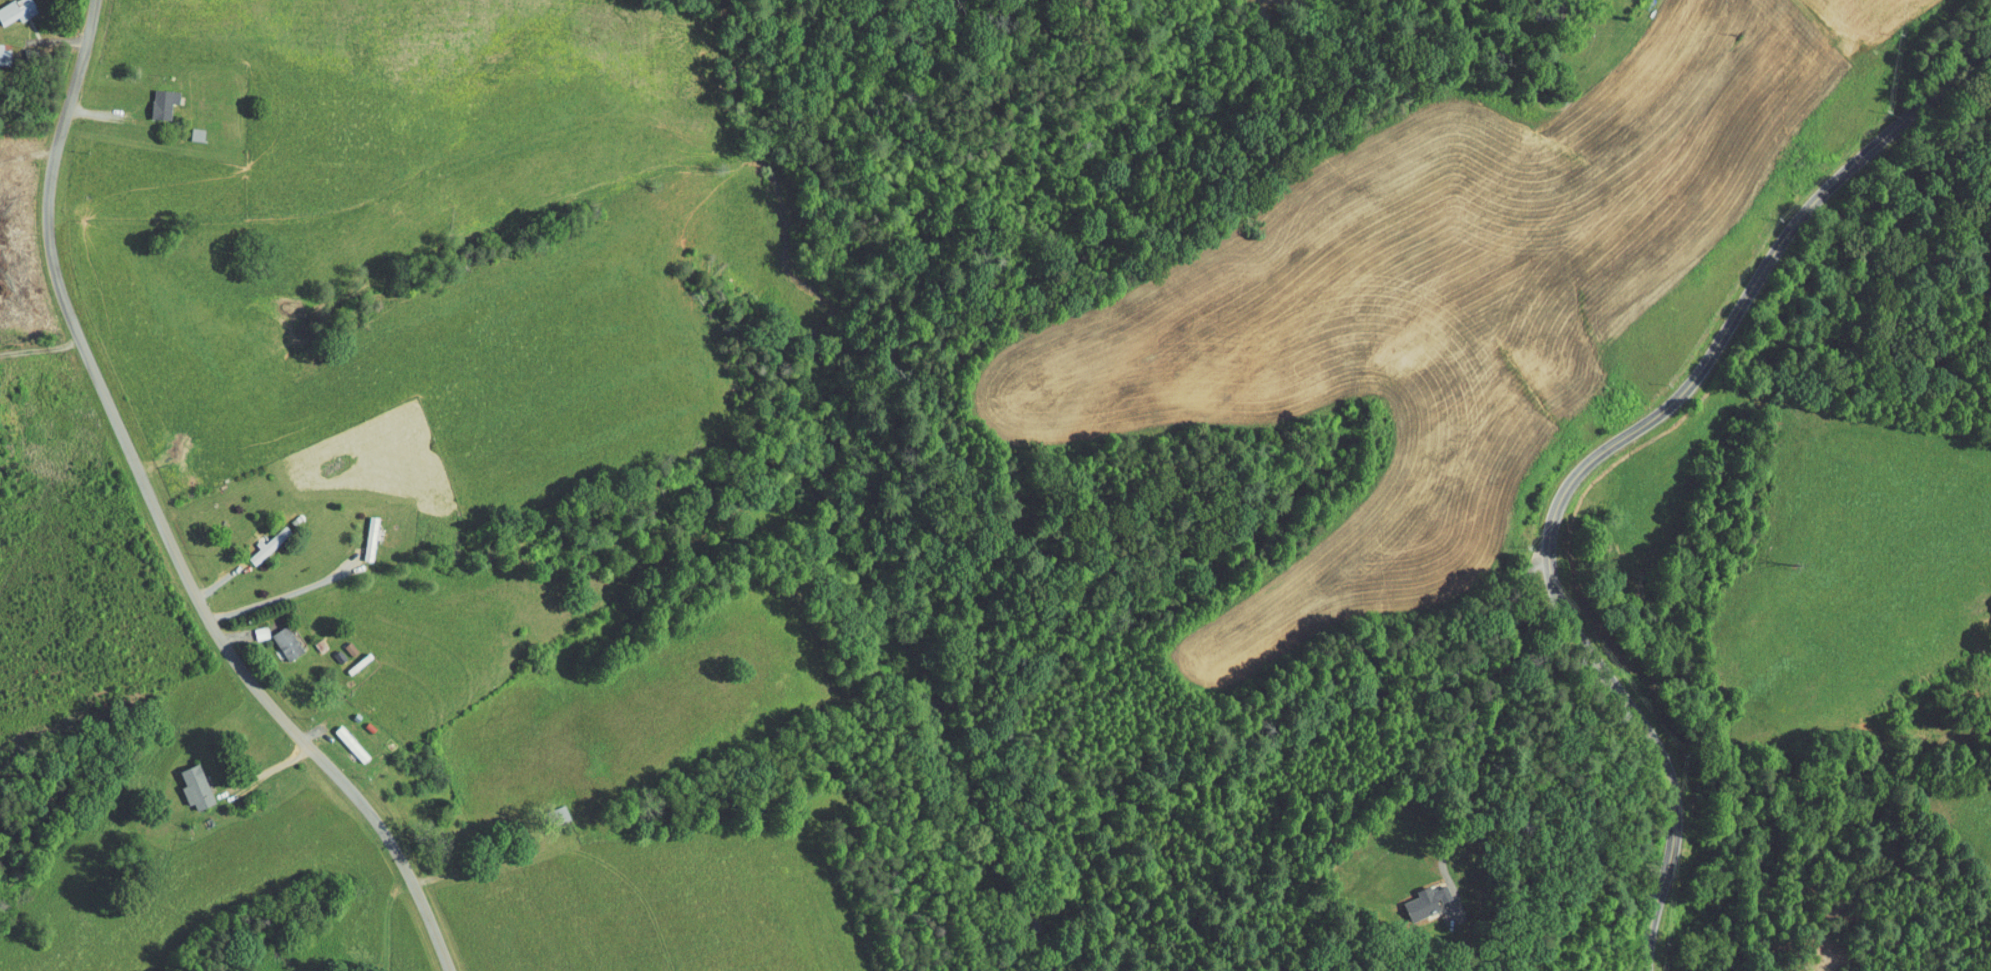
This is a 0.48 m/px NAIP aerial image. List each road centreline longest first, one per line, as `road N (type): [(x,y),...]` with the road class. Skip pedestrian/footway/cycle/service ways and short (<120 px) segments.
road 1 (residential): [(1648,970),(1654,913),(1676,840),(1672,788),(1640,719),(1566,615),(1551,569),(1557,509),(1594,459),(1687,391),(1827,189),(1990,46)]
road 2 (residential): [(453,970),(384,825),(248,672),(209,613),(72,318),(53,257),(50,199),(95,0)]

